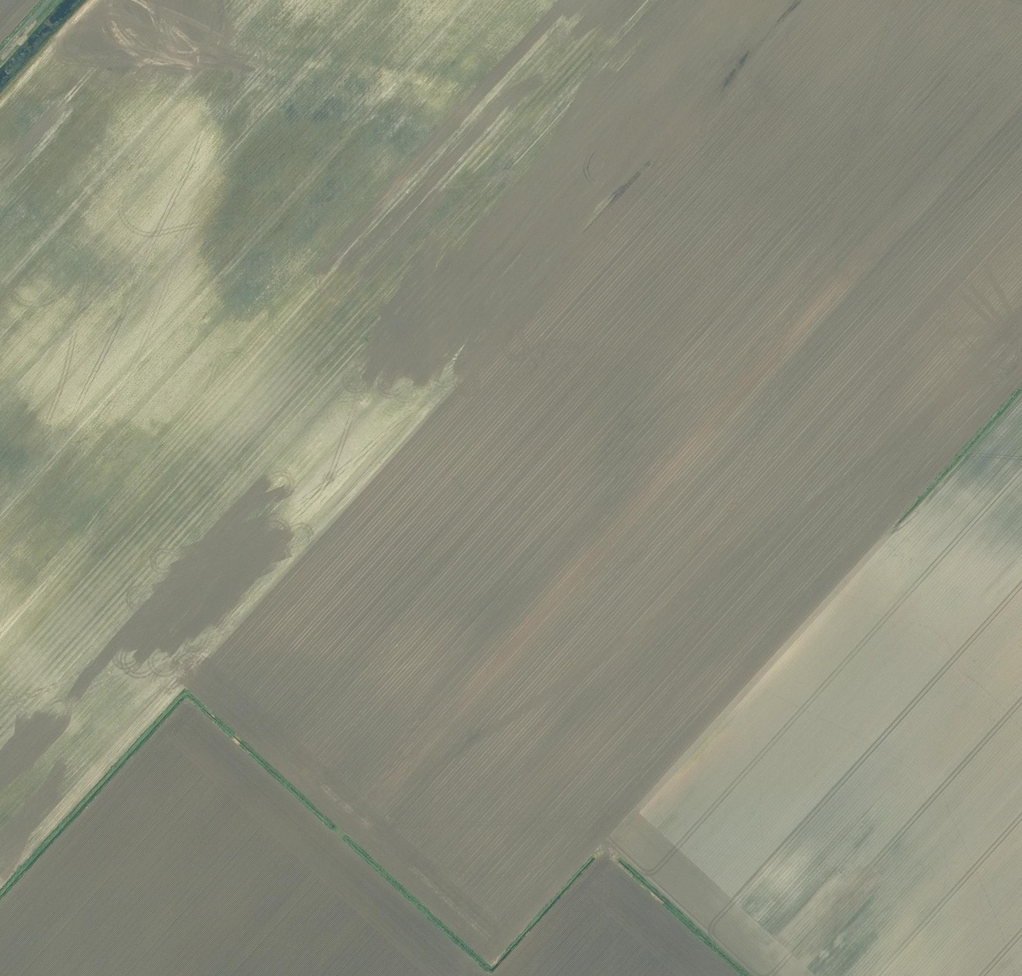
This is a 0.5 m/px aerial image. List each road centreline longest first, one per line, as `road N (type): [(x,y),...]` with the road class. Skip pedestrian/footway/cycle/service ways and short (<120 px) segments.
road 1 (track): [(0,101),(93,0)]

